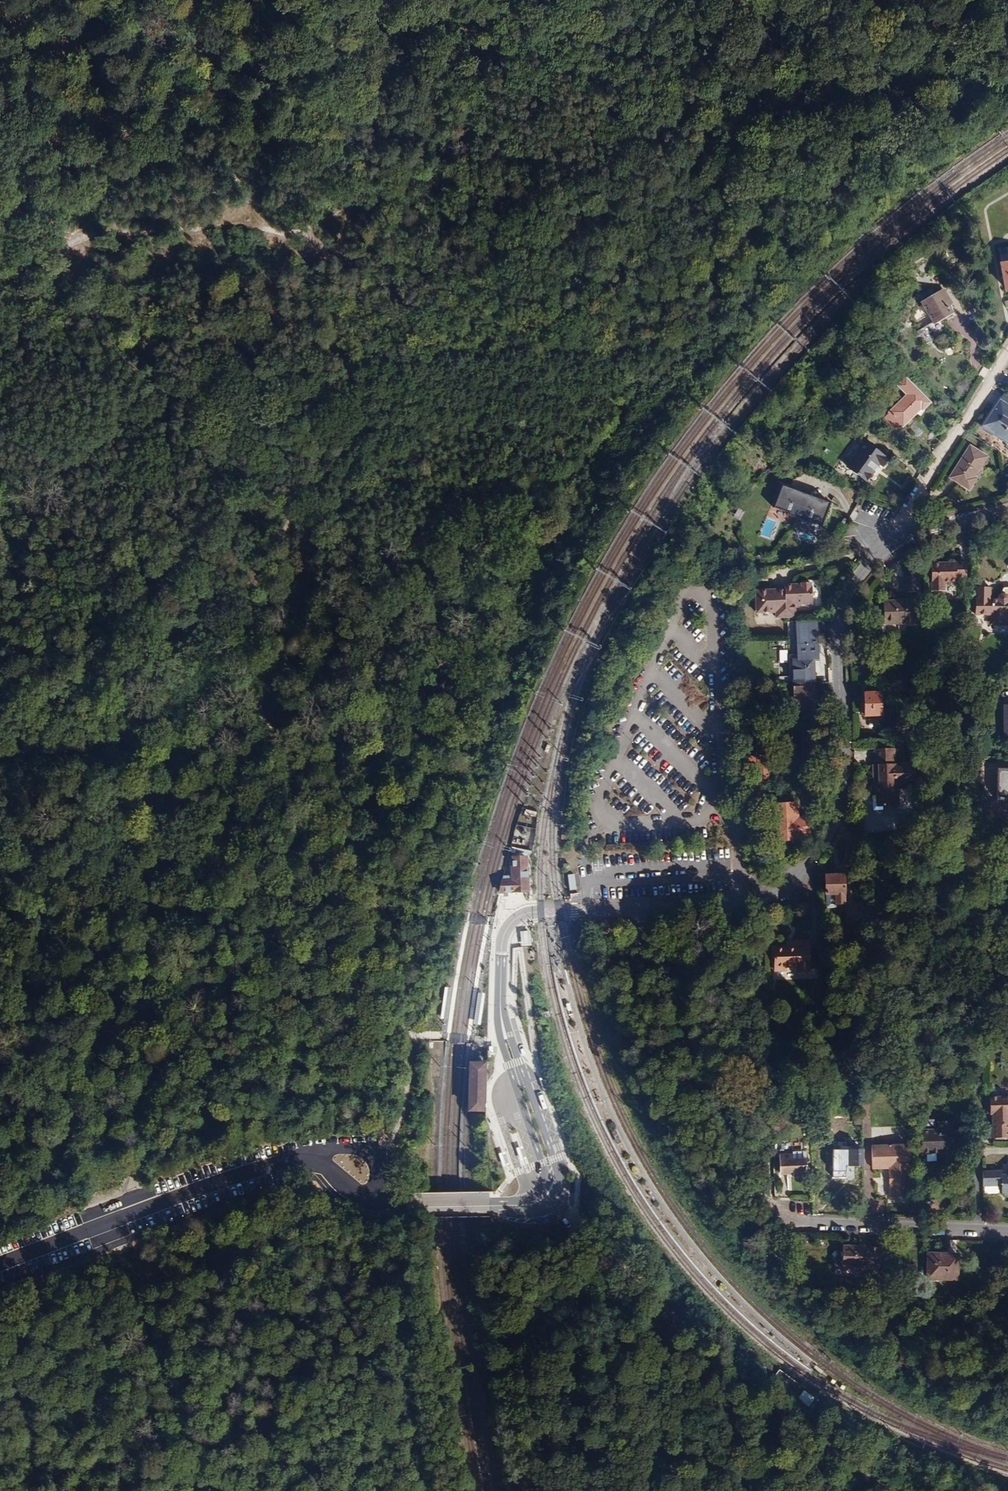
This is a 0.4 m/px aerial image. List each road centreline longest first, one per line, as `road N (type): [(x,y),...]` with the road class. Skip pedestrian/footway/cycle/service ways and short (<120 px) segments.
road 1 (track): [(130,1215),(155,848),(190,727),(254,632)]
road 2 (tertiary): [(588,911),(768,900),(802,872),(836,827),(844,772),(841,617),(875,555)]
road 3 (track): [(341,361),(332,255),(385,115),(430,56),(457,42),(504,48),(593,0)]
road 4 (track): [(906,1490),(888,1475),(808,1444),(544,1192)]
road 5 (track): [(254,632),(273,727),(402,940),(406,1036)]
road 6 (tertiary): [(0,1265),(219,1182),(310,1159)]
road 7 (track): [(254,632),(271,550),(315,476),(341,361)]
road 8 (track): [(108,1224),(0,999)]
road 9 (residential): [(768,1221),(1007,1233)]
road 10 (residential): [(895,538),(1007,354)]
road 11 (tertiary): [(371,1200),(520,1204),(544,1192)]
road 12 (track): [(406,1036),(405,1109),(378,1159)]
road 13 (tertiary): [(544,1192),(558,1179),(557,1165),(524,1075)]
road 14 (tertiary): [(512,1077),(542,1162),(544,1192)]

